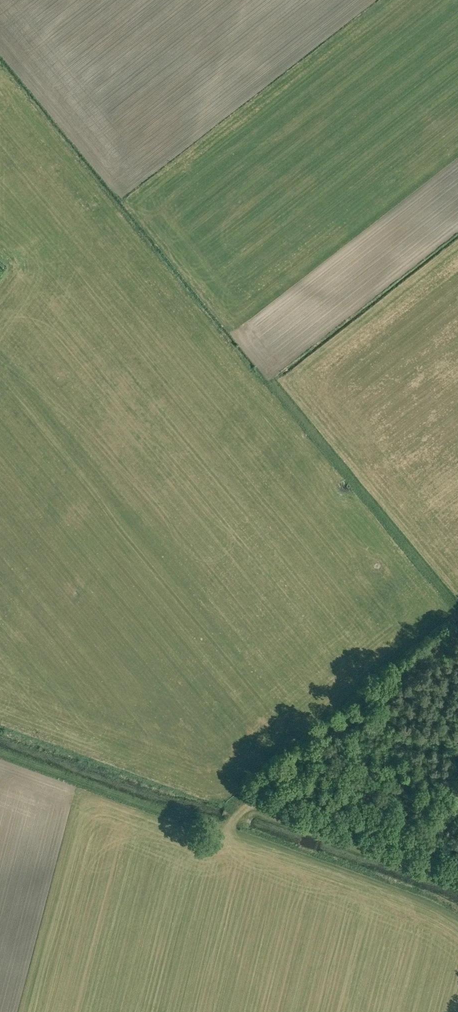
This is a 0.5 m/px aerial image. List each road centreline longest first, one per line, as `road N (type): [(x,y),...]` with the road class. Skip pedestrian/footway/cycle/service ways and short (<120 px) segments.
road 1 (track): [(457,633),(246,807),(457,886)]

